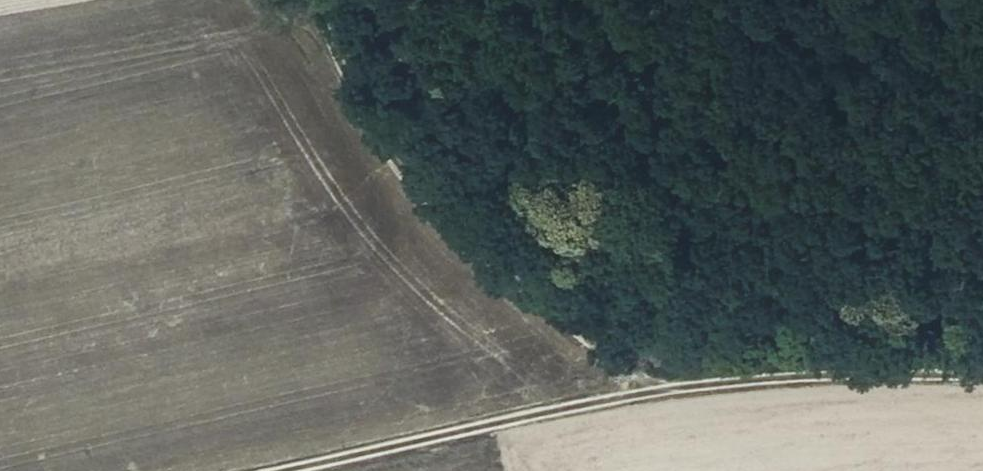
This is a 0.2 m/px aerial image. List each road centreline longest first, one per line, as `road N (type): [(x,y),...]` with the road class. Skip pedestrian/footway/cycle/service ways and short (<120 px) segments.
road 1 (track): [(982,374),(695,382),(278,470)]
road 2 (track): [(663,388),(567,319),(414,176),(390,143),(318,0)]

